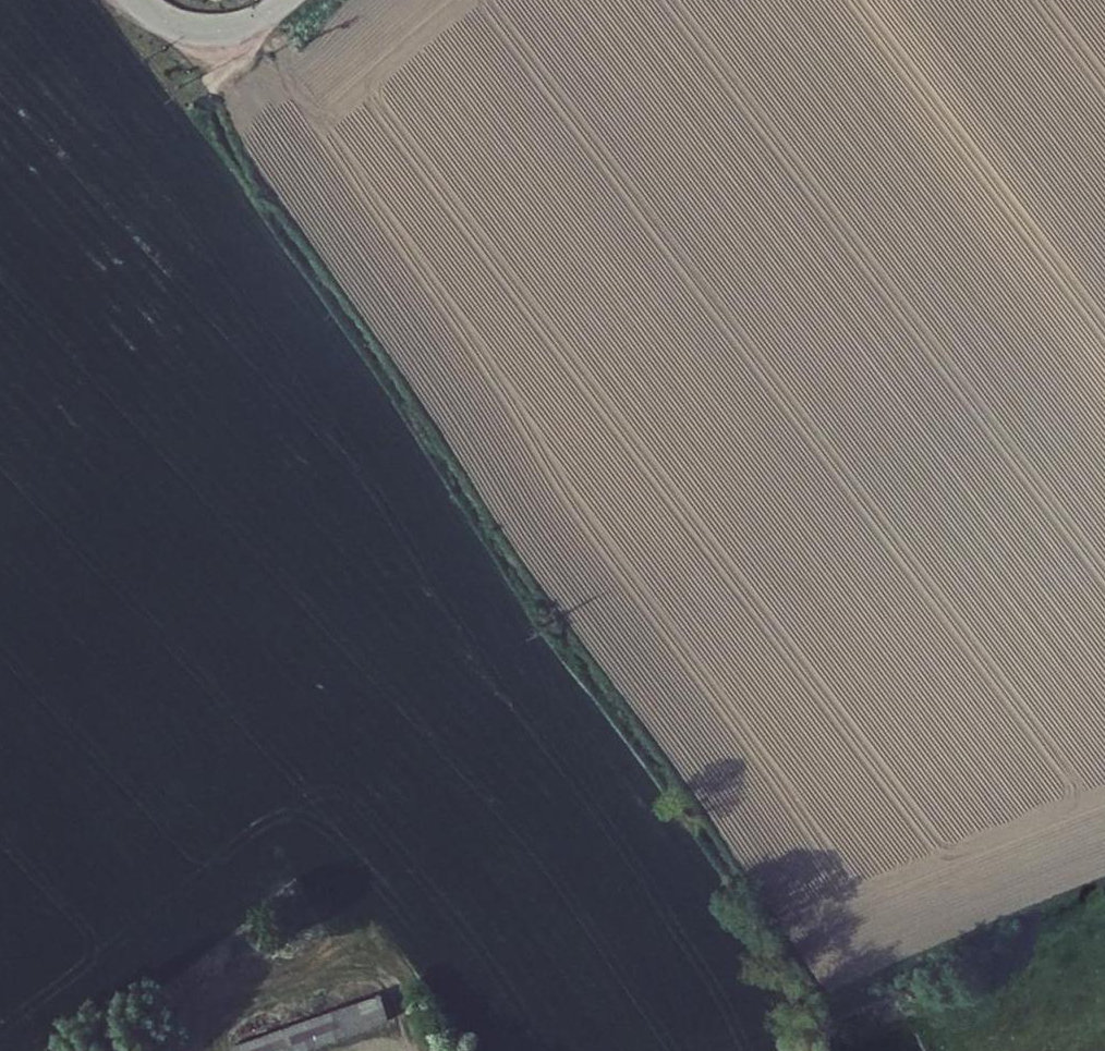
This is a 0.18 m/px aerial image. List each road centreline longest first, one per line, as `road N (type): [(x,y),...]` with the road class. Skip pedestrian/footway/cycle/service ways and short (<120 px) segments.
road 1 (unclassified): [(136,0),(169,23),(209,31),(247,24),(288,0)]

